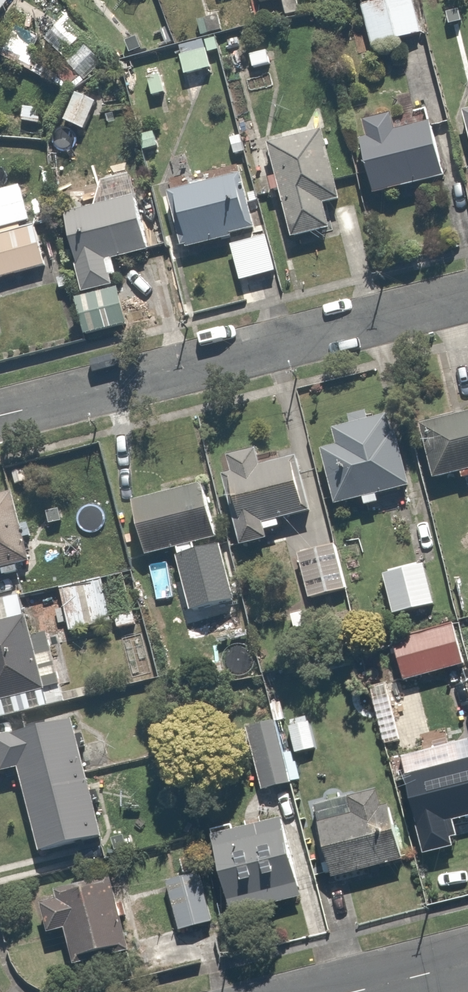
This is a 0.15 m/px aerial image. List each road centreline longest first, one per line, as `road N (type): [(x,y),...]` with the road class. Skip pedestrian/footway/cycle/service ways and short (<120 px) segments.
road 1 (residential): [(0,415),(467,297)]

